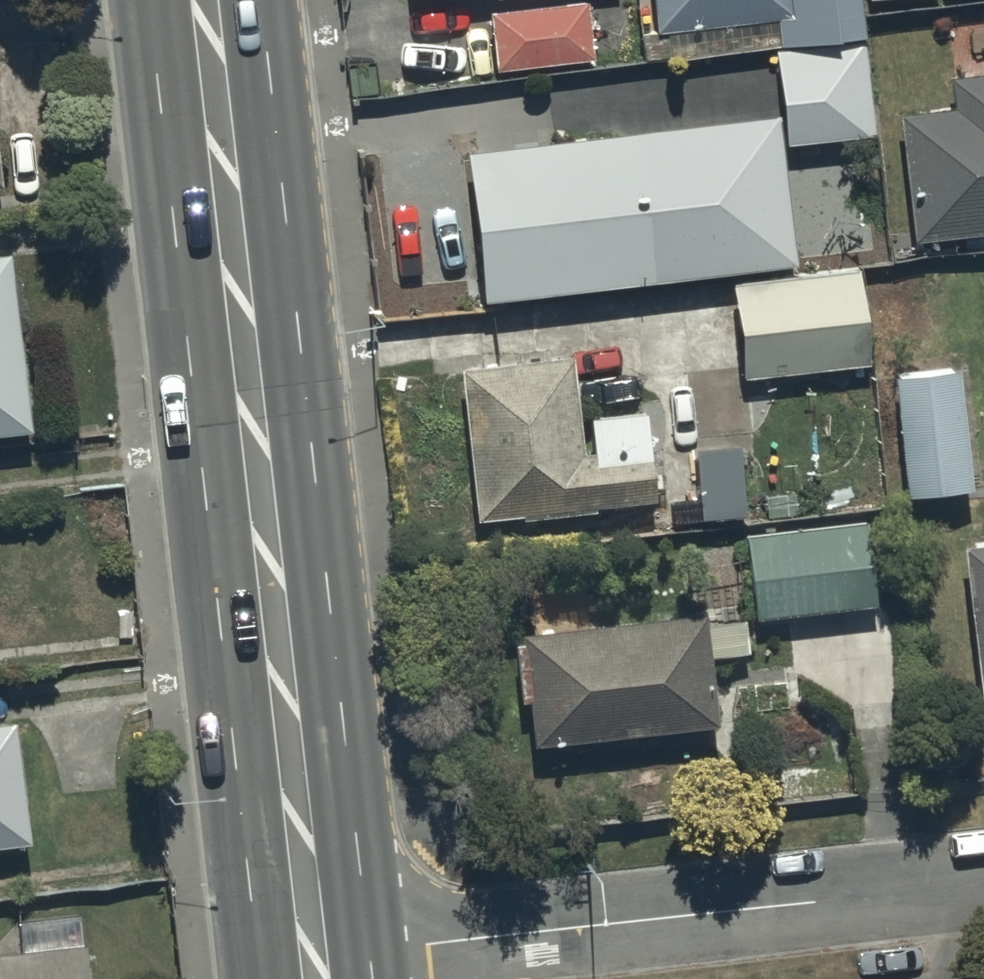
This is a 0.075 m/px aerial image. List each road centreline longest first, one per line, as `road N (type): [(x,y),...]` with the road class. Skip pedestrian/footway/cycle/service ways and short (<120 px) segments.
road 1 (trunk): [(210,0),(314,949)]
road 2 (residential): [(983,872),(314,949)]

